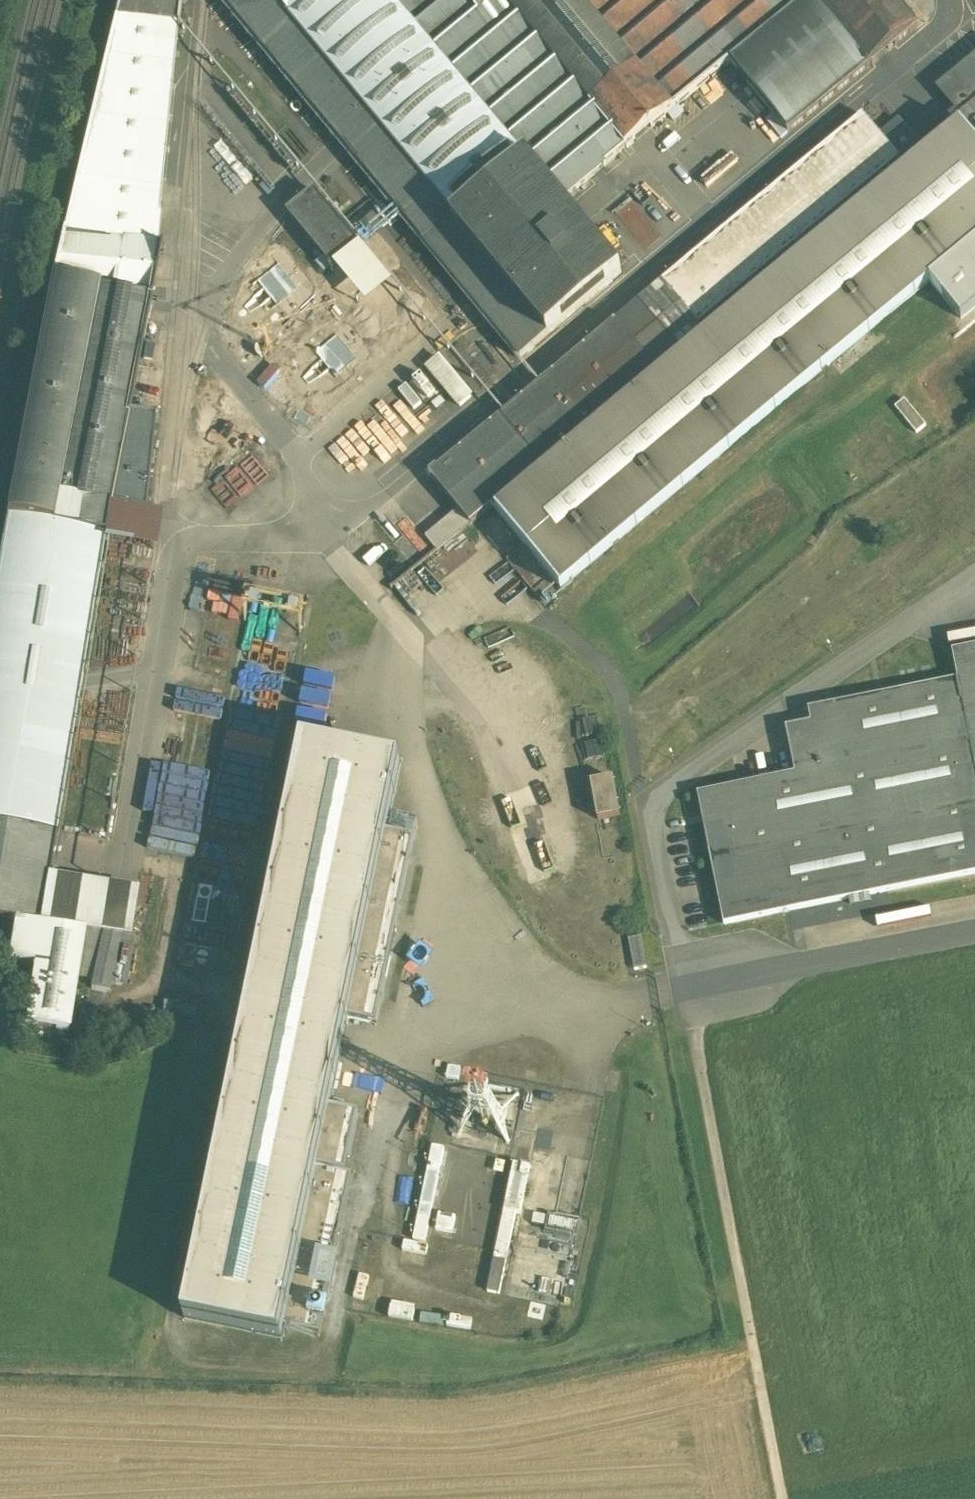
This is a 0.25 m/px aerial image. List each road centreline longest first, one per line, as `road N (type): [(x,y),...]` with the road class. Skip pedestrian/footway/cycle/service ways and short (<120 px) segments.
road 1 (track): [(693,989),(797,1498)]
road 2 (residential): [(974,935),(693,989),(646,799)]

